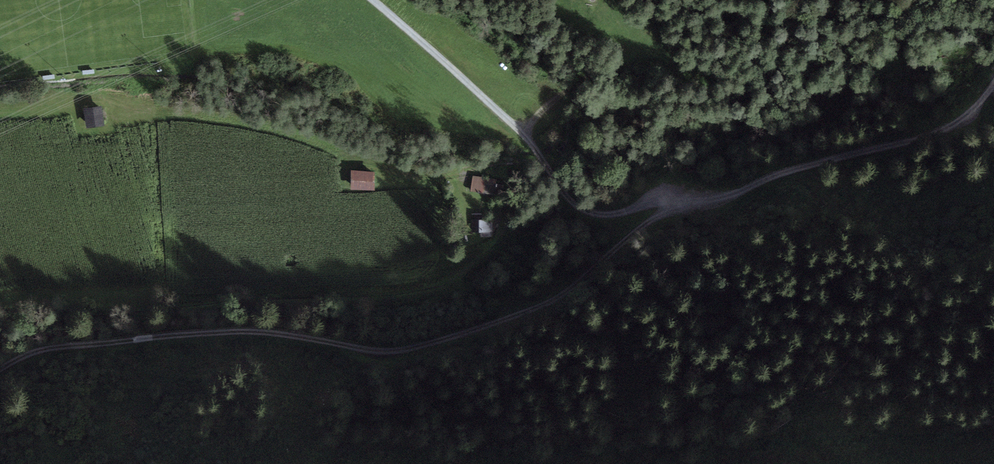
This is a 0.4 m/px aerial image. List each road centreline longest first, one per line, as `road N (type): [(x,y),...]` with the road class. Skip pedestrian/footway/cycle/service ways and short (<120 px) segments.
road 1 (track): [(0,370),(56,347),(234,332),(369,350),(432,342),(500,321),(564,289),(660,214),(699,196),(904,136),(993,79)]
road 2 (track): [(380,0),(504,115),(563,191),(660,214)]

